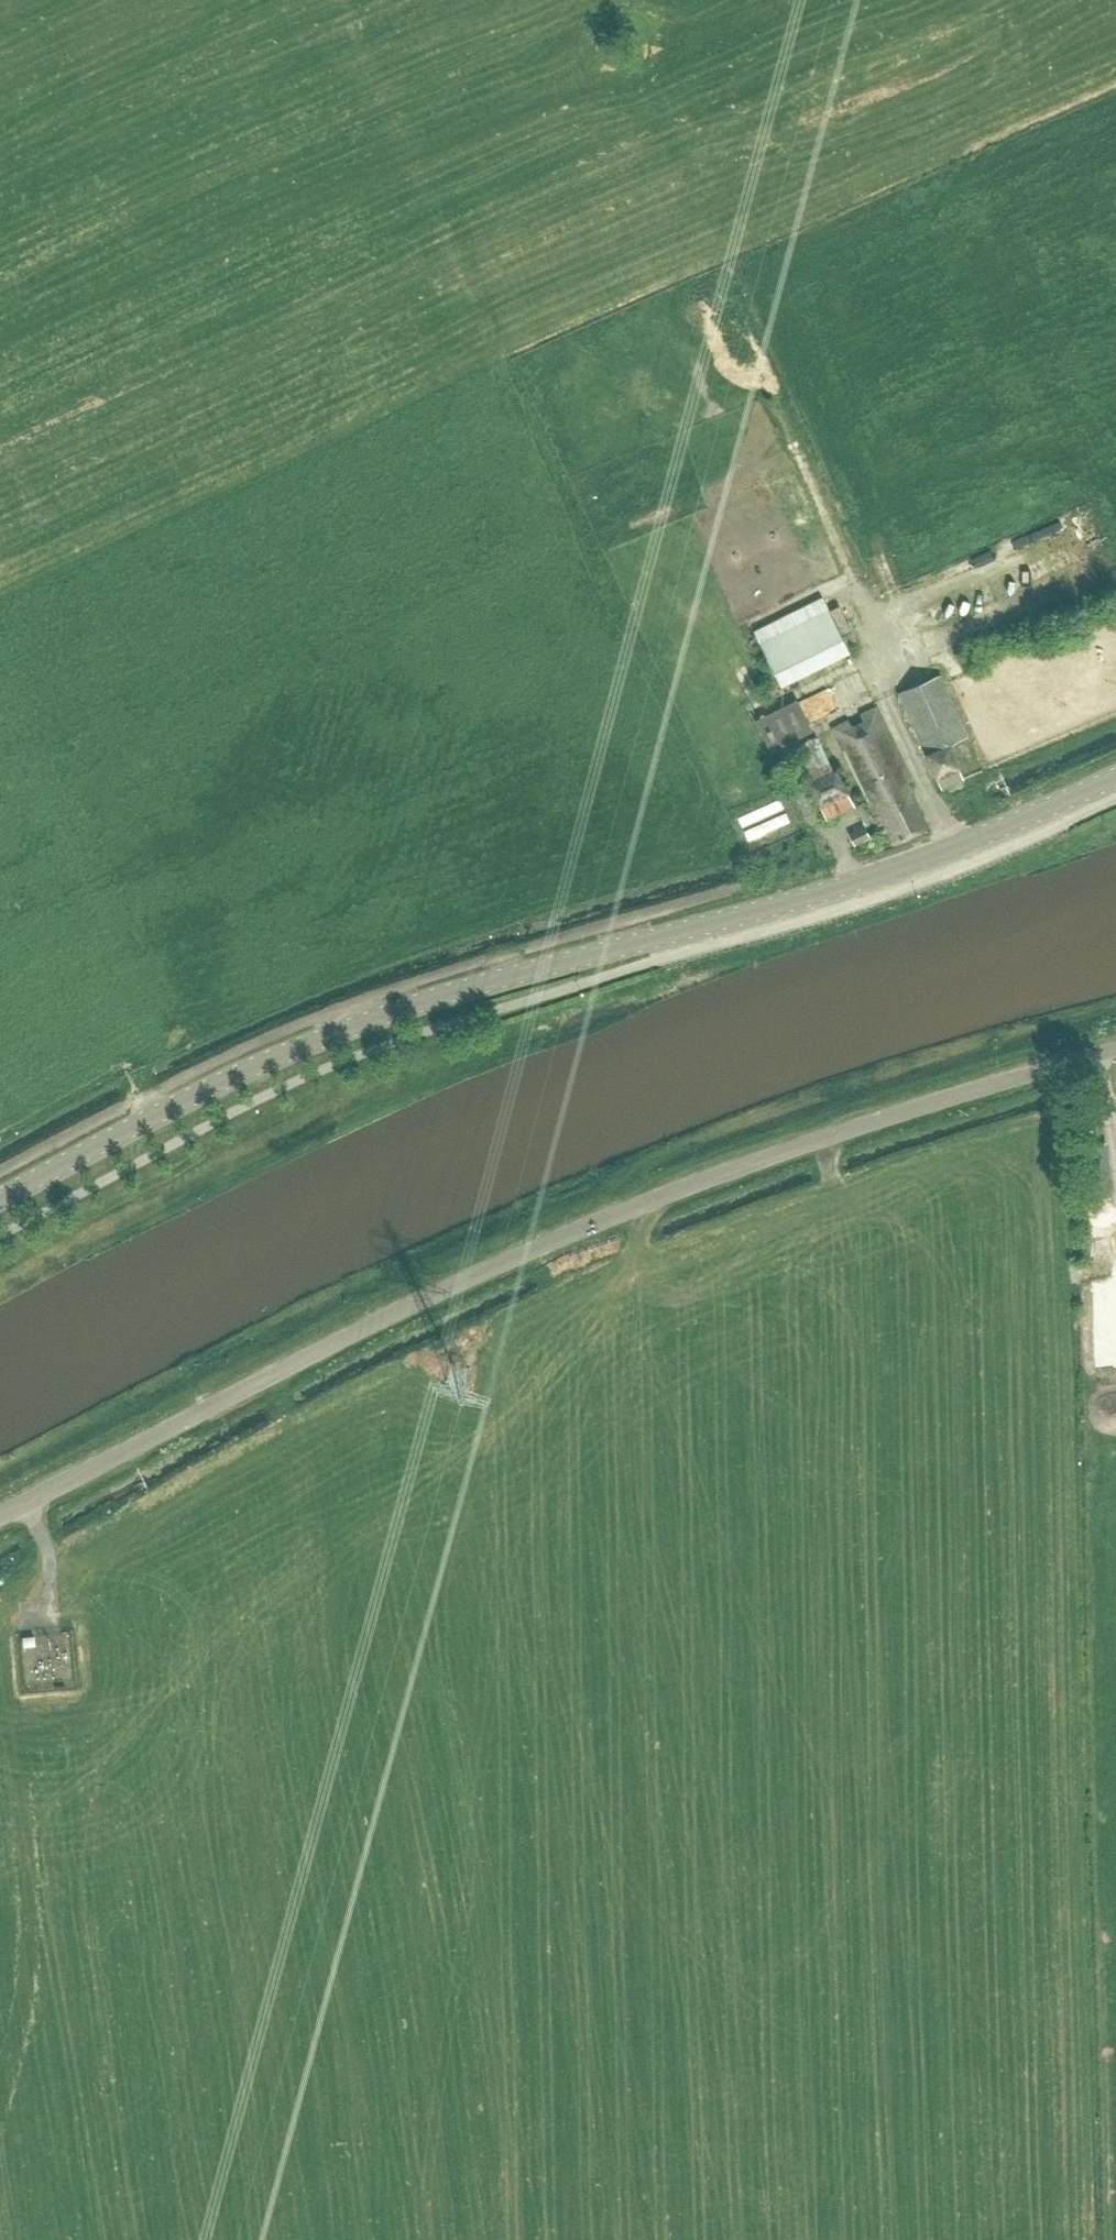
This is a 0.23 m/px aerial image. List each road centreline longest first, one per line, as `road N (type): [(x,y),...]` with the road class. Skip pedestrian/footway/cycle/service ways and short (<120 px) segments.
road 1 (unclassified): [(0,1516),(412,1304),(599,1221),(849,1128),(1115,1049)]
road 2 (tertiary): [(0,1197),(198,1093),(326,1038),(490,979),(939,854),(1115,778)]

